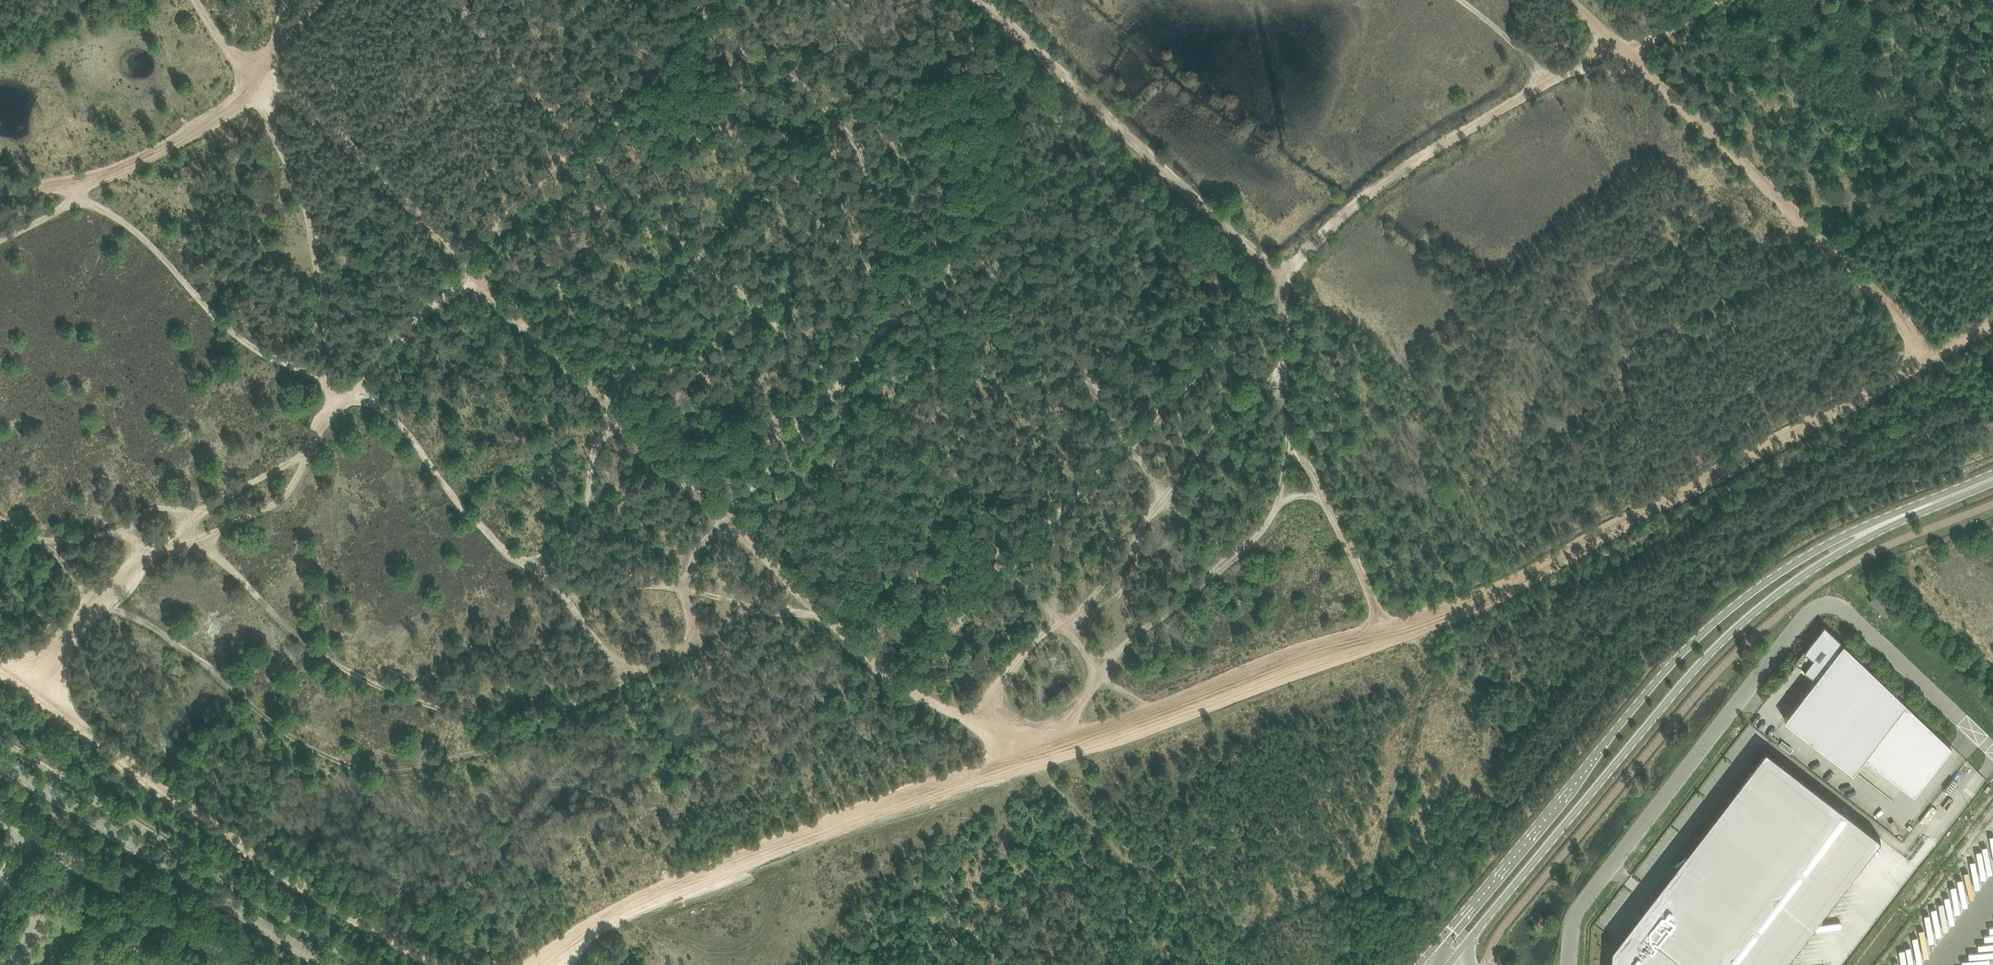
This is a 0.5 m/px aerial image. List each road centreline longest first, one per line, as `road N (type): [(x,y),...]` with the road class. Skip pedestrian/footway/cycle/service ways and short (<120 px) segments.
road 1 (track): [(196,0),(234,59),(917,701),(1058,747),(1104,671),(1271,518),(1286,445),(1288,270),(1382,182),(1606,38)]
road 2 (track): [(535,964),(659,896),(1382,632),(1929,363),(1992,322)]
road 3 (track): [(32,684),(92,599),(180,534),(208,534),(289,498),(340,397),(468,276),(503,219),(718,0)]
road 4 (track): [(822,606),(729,600),(526,561),(498,544),(387,409),(340,397),(317,376),(225,326),(155,249),(70,184)]
road 5 (track): [(208,534),(238,578),(310,647),(414,704),(500,725),(545,725),(693,644),(685,590),(698,549),(729,520)]
road 6 (unclassified): [(1992,750),(1851,615),(1824,605),(1790,635),(1576,910),(1566,964)]
road 7 (tertiary): [(1887,522),(1800,559),(1679,655),(1429,953)]
road 8 (tertiary): [(1454,958),(1728,634),(1887,522)]
road 9 (track): [(440,964),(138,775),(0,661)]
road 10 (track): [(1929,363),(1920,339),(1566,0)]
road 11 (track): [(998,0),(1267,237),(1288,270)]
road 12 (tertiary): [(324,964),(0,763)]
road 13 (track): [(0,196),(70,184),(161,151),(222,118),(261,78),(285,0)]
road 14 (track): [(1286,445),(1321,496),(1382,632)]
road 15 (track): [(526,561),(622,662),(649,668)]
road 16 (track): [(1992,854),(1954,905),(1933,964)]
road 17 (track): [(0,521),(92,599)]

